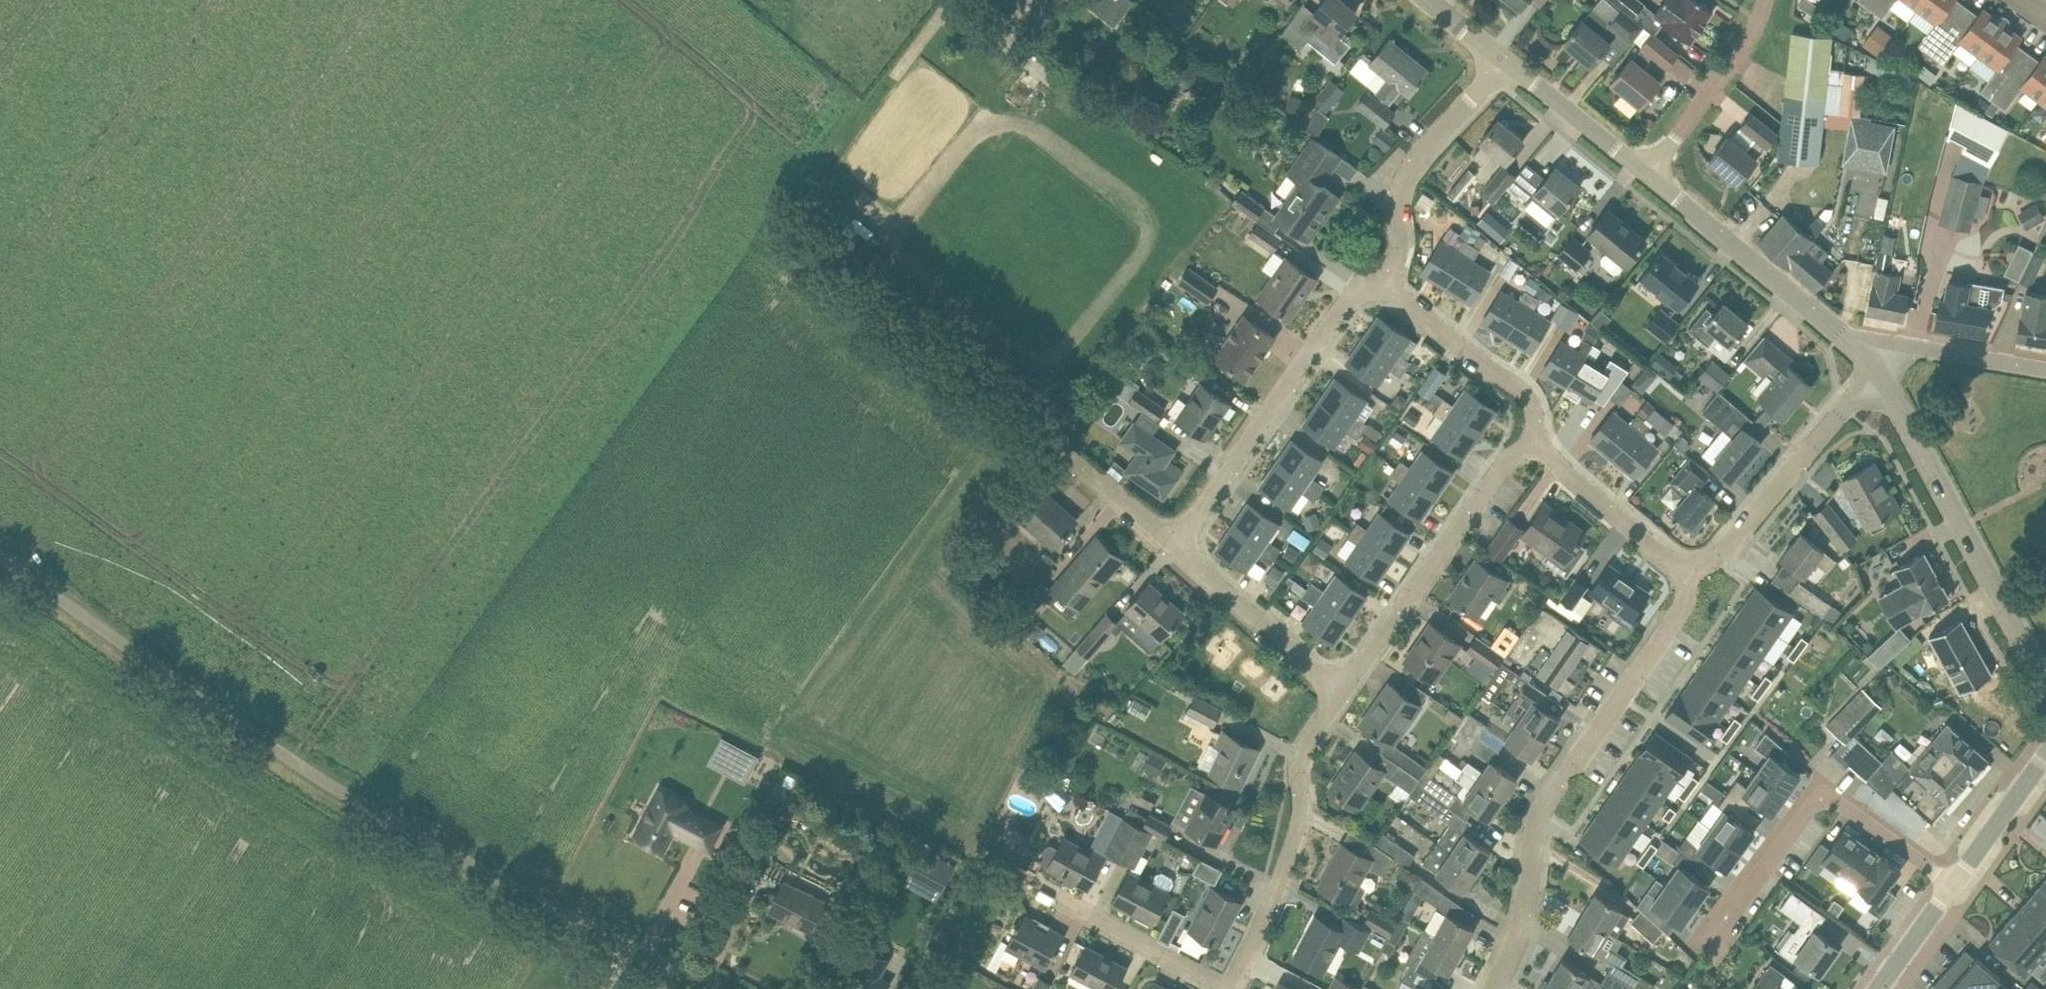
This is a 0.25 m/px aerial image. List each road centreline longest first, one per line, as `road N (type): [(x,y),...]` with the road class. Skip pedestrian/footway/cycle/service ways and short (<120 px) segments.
road 1 (unclassified): [(706,988),(532,905),(332,790),(0,549)]
road 2 (residential): [(1495,988),(1523,928),(1532,844),(1557,788),(1703,592)]
road 3 (residential): [(1705,947),(1829,782),(1954,883)]
road 4 (residential): [(1174,555),(1351,308),(1389,285)]
road 5 (tertiary): [(2045,674),(1878,375)]
road 6 (residential): [(1337,698),(1367,673),(1535,440)]
road 7 (residential): [(1241,988),(1306,823),(1303,764),(1337,698)]
road 8 (tertiary): [(1878,375),(1831,323),(1653,181)]
road 9 (residential): [(1703,592),(1878,375)]
road 10 (residential): [(1389,285),(1403,181),(1510,67)]
road 11 (residential): [(1220,988),(1013,875)]
road 12 (residential): [(1703,592),(1535,440)]
road 13 (residential): [(1535,440),(1535,404),(1521,388),(1389,285)]
road 14 (residential): [(1337,698),(1174,555)]
road 15 (residential): [(1653,181),(1757,31),(1767,0)]
road 16 (tertiary): [(1653,181),(1510,67)]
road 17 (residential): [(2045,372),(1921,352),(1897,356),(1878,375)]
road 18 (tertiary): [(1954,883),(2045,760)]
road 19 (residential): [(1174,555),(1066,454)]
road 20 (tertiary): [(1879,988),(1954,883)]

